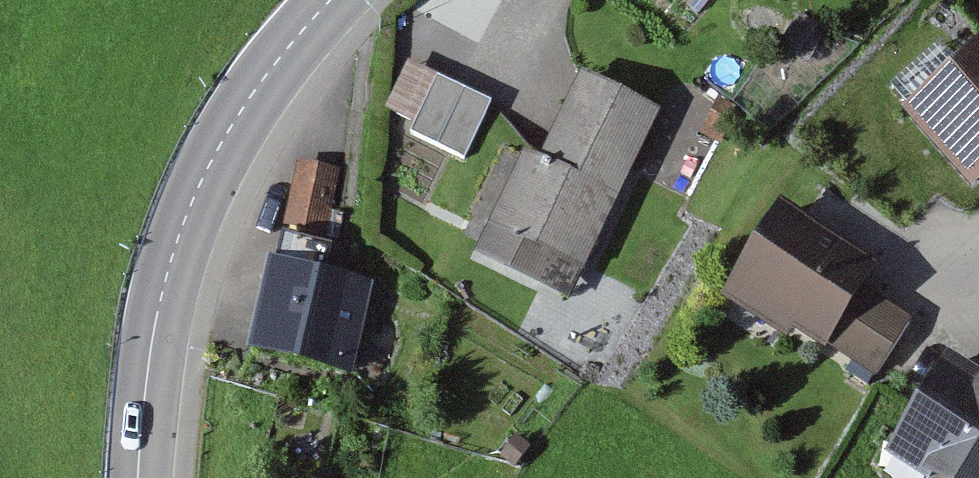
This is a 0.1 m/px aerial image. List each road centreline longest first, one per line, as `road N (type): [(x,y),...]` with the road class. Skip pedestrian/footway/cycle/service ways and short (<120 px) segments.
road 1 (tertiary): [(139,477),(150,347),(194,196),(246,103),(331,0)]

